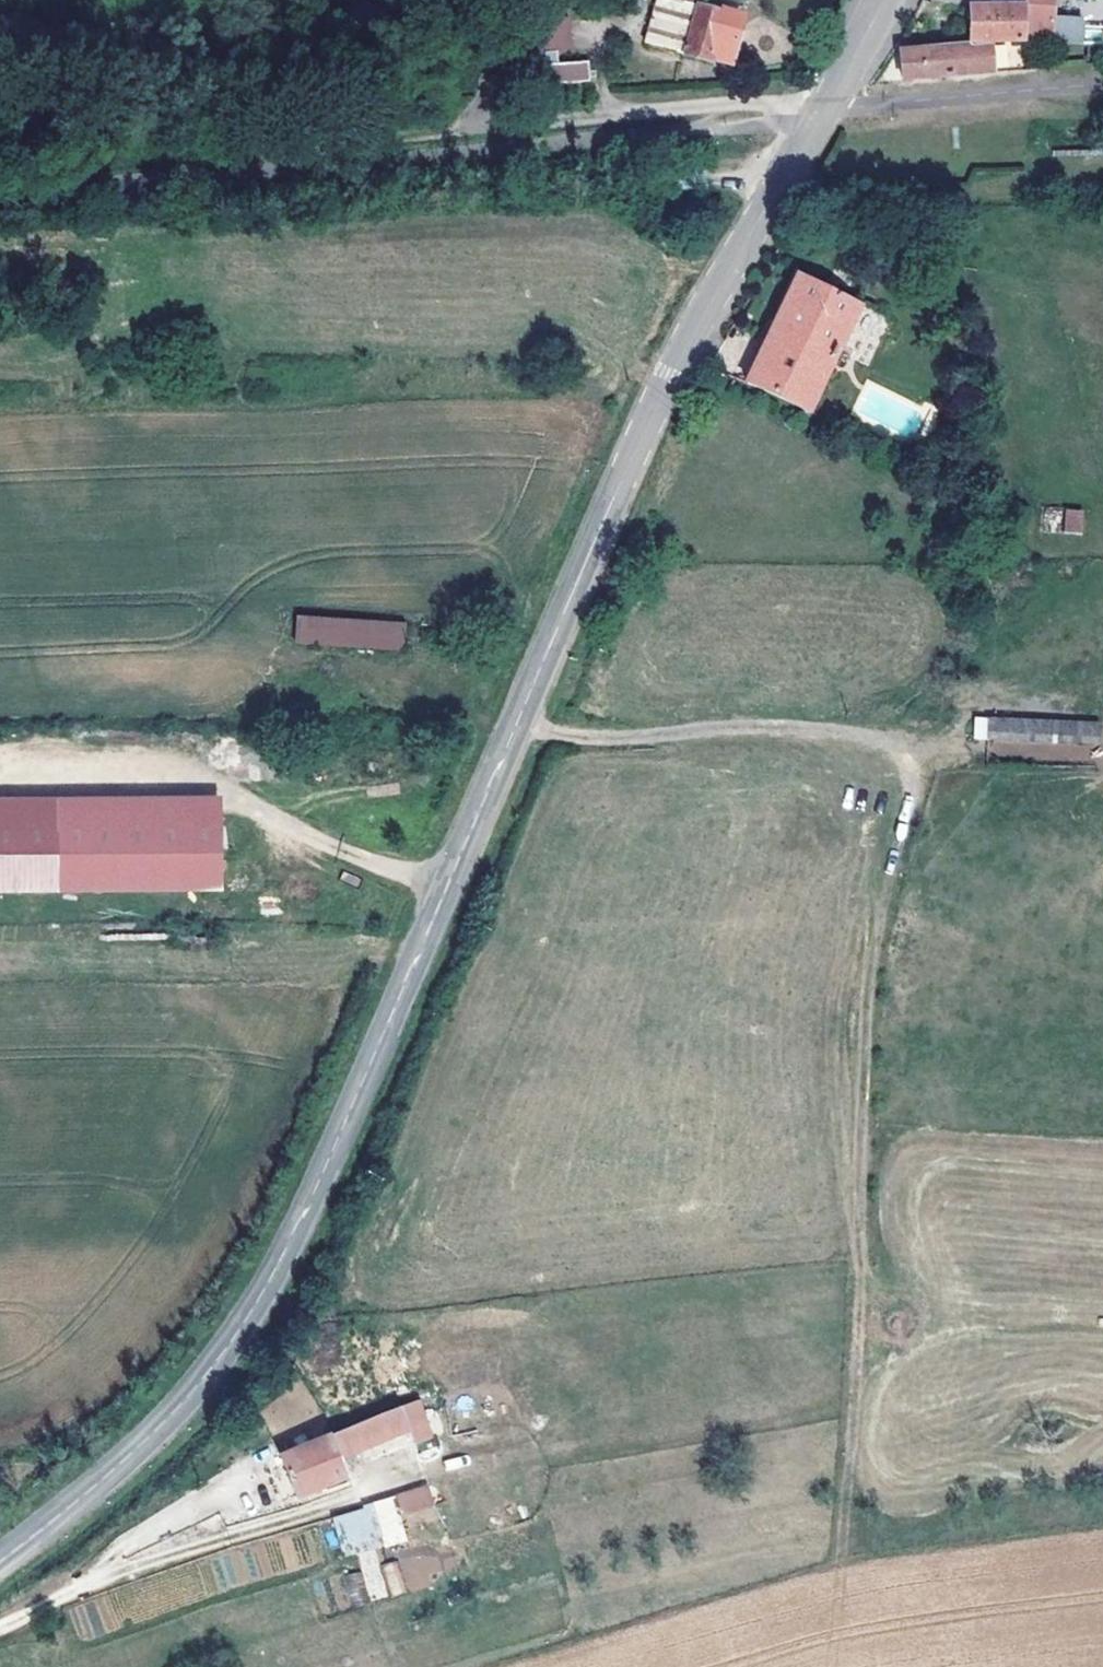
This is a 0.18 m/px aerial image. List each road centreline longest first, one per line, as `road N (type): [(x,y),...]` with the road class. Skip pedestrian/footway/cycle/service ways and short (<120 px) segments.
road 1 (tertiary): [(883,0),(658,401),(291,1248),(250,1320),(162,1428),(0,1560)]

